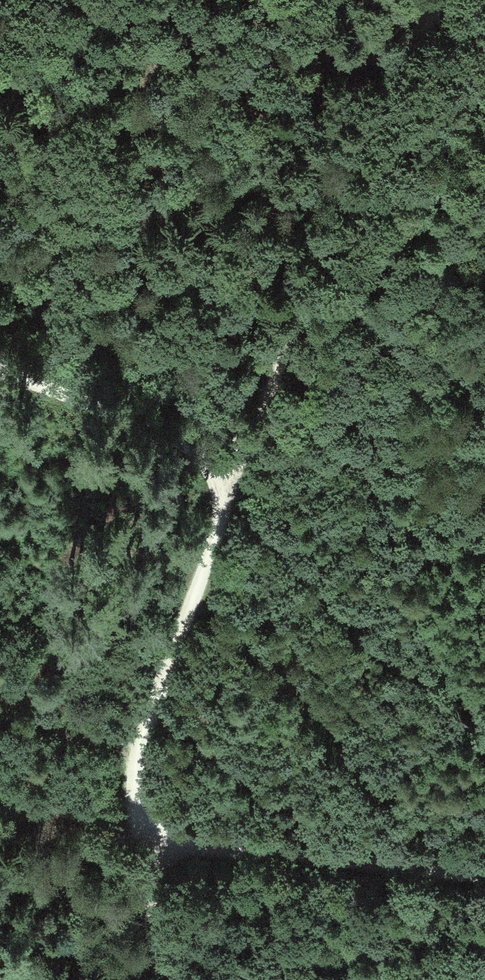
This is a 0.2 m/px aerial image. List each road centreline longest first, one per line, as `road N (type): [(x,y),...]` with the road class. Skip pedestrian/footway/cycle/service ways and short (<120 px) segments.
road 1 (track): [(441,0),(371,115),(258,421),(231,463)]
road 2 (track): [(231,463),(223,511),(142,740),(137,793),(149,835)]
road 3 (track): [(149,835),(484,878)]
road 4 (track): [(0,370),(231,463)]
road 5 (track): [(149,835),(147,873),(164,979)]

